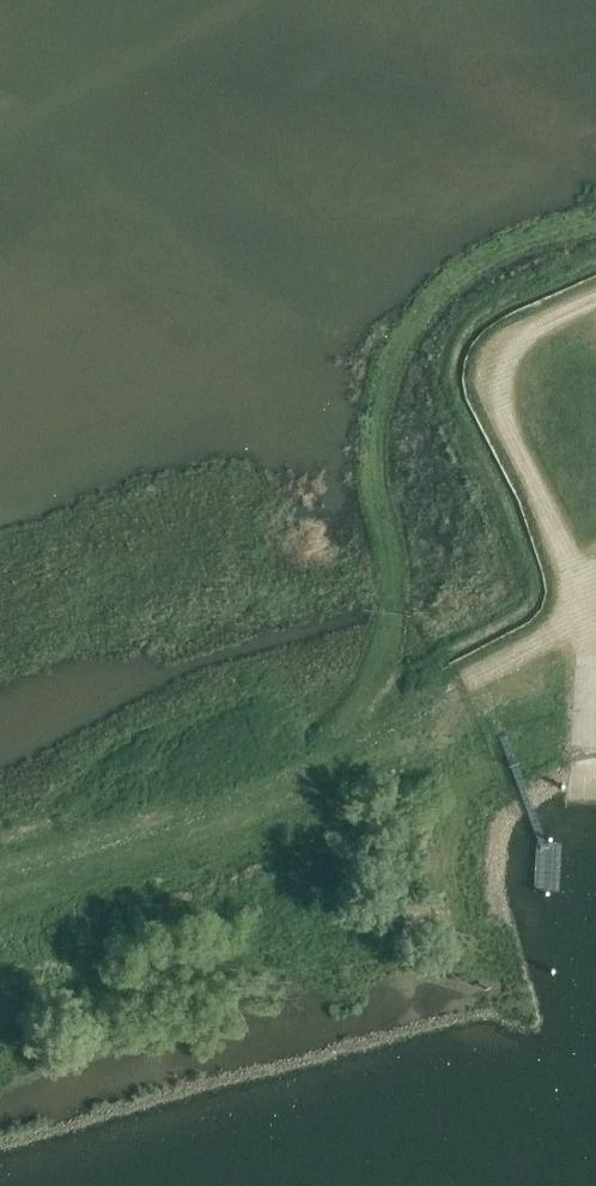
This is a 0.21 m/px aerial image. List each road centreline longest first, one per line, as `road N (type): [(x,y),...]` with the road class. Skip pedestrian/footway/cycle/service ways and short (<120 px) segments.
road 1 (track): [(595,215),(453,274),(407,331),(378,401),(379,481),(396,547),(392,643),(329,752),(0,863)]
road 2 (track): [(329,752),(481,694),(562,650),(588,573),(516,413),(521,376),(551,321),(595,297)]

